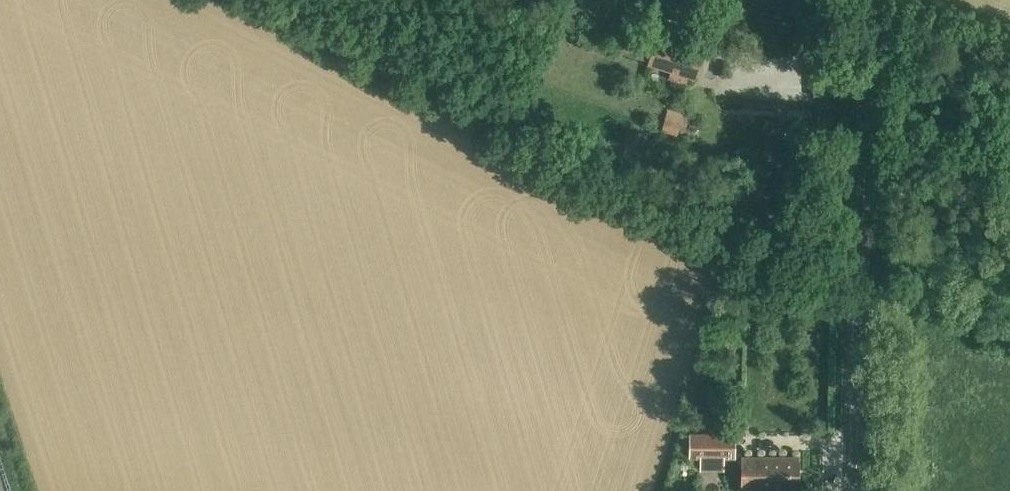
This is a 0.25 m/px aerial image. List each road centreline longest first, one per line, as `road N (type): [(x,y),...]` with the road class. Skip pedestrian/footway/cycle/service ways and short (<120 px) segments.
road 1 (unclassified): [(855,490),(869,0)]

